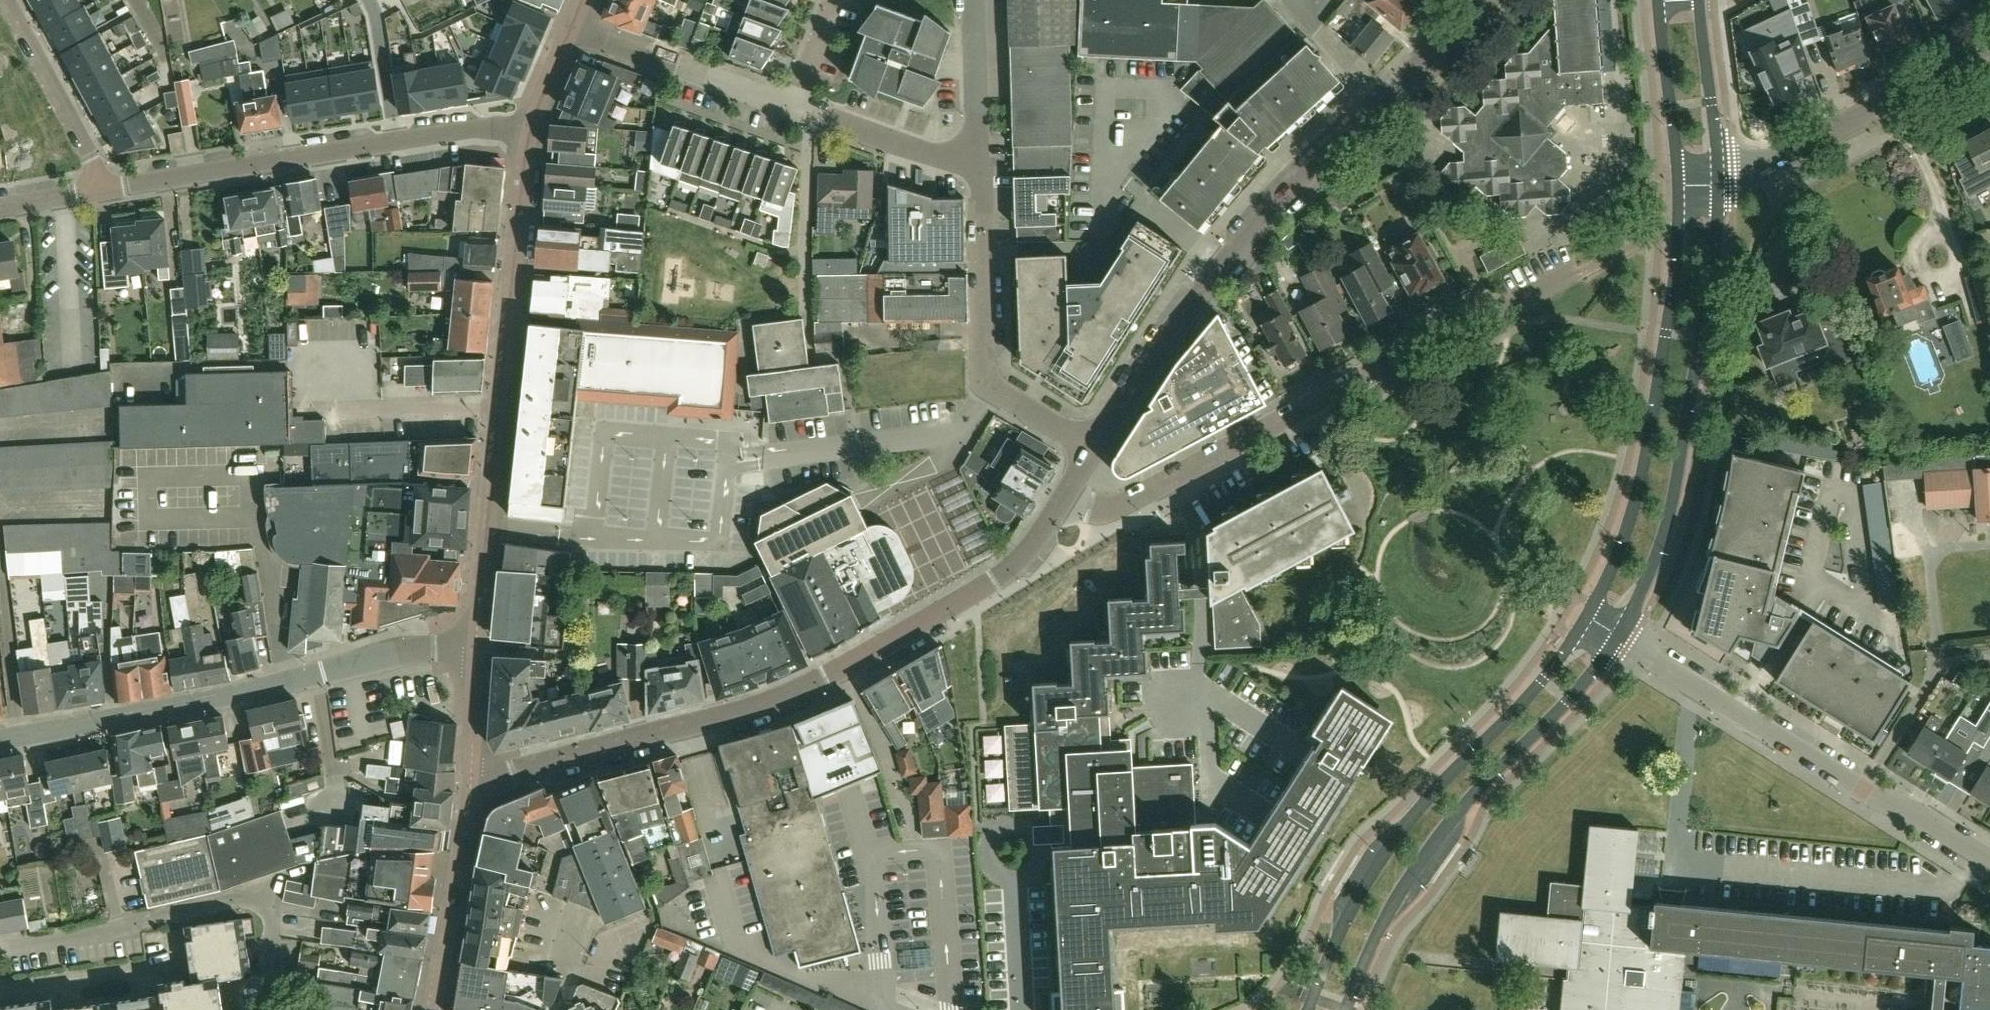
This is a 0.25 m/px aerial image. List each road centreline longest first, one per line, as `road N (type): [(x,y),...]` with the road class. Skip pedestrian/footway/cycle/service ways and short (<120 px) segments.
road 1 (tertiary): [(471,779),(759,706),(825,677),(996,581),(1043,535),(1064,500)]
road 2 (tertiary): [(1094,447),(1225,260),(1476,0)]
road 3 (residential): [(1064,500),(1096,511),(1124,505),(1495,306),(1580,271)]
road 4 (tertiary): [(476,652),(531,135)]
road 5 (tertiary): [(0,739),(397,654),(476,652)]
road 6 (secondary): [(1588,619),(1377,862),(1309,1009)]
road 7 (secondary): [(1619,638),(1672,503),(1713,265),(1717,170)]
road 8 (secondary): [(1346,1009),(1386,918),(1449,824),(1619,638)]
road 9 (residential): [(1989,861),(1861,791),(1619,638)]
road 10 (residential): [(108,188),(475,128),(531,135)]
road 11 (secondary): [(1678,225),(1637,498),(1588,619)]
road 12 (residential): [(1094,447),(993,389),(985,375),(979,171)]
road 13 (residential): [(1717,170),(1770,164),(1989,50)]
road 14 (residential): [(571,28),(793,107)]
road 15 (residential): [(471,779),(435,1009)]
road 16 (residential): [(8,0),(108,188)]
road 17 (residential): [(979,171),(793,107)]
road 18 (residential): [(979,171),(974,0)]
road 19 (secondary): [(1717,170),(1699,0)]
road 20 (secondary): [(1657,0),(1677,167)]
road 21 (tertiary): [(471,779),(476,652)]

